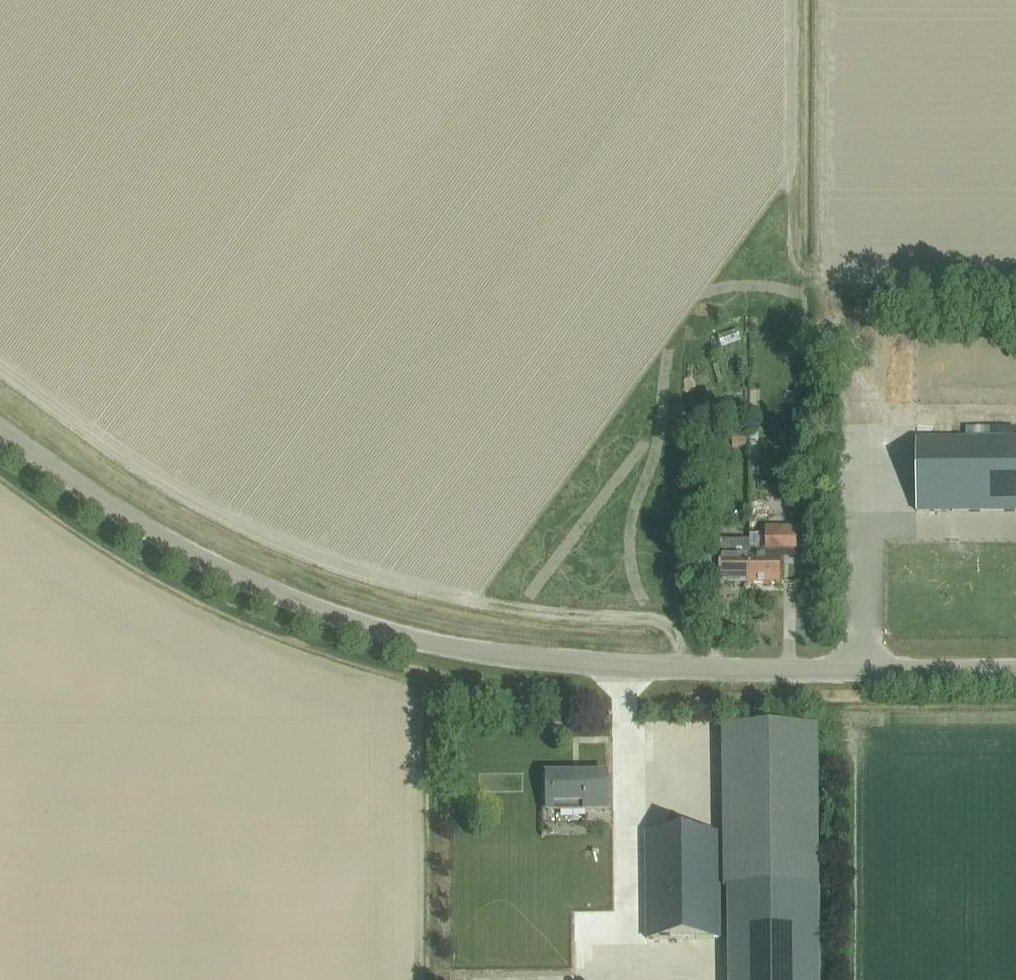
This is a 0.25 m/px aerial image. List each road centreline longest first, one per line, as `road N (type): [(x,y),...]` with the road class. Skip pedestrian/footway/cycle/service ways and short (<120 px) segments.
road 1 (unclassified): [(1015,670),(641,668),(416,641),(216,568),(121,514),(0,431)]

